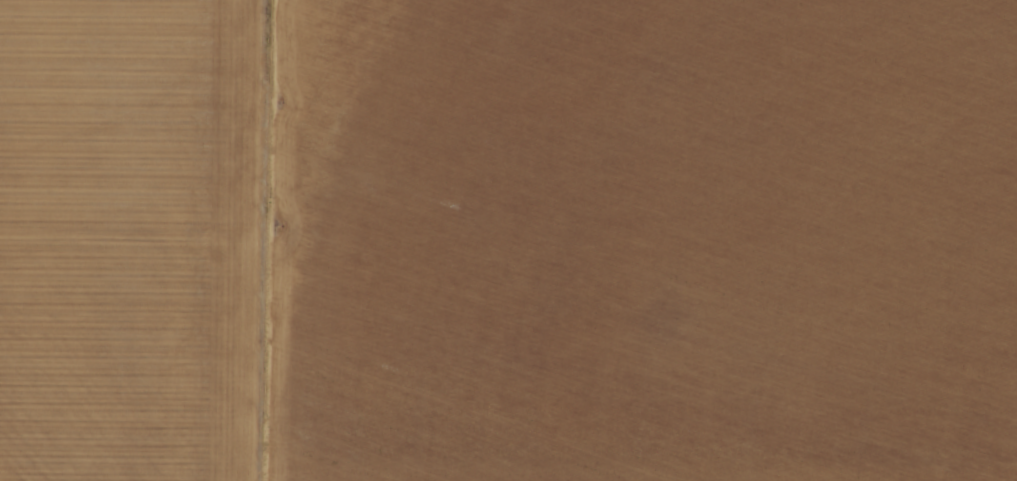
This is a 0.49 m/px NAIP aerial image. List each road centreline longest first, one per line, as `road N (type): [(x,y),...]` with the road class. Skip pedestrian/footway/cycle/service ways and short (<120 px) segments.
road 1 (residential): [(267,480),(271,0)]

